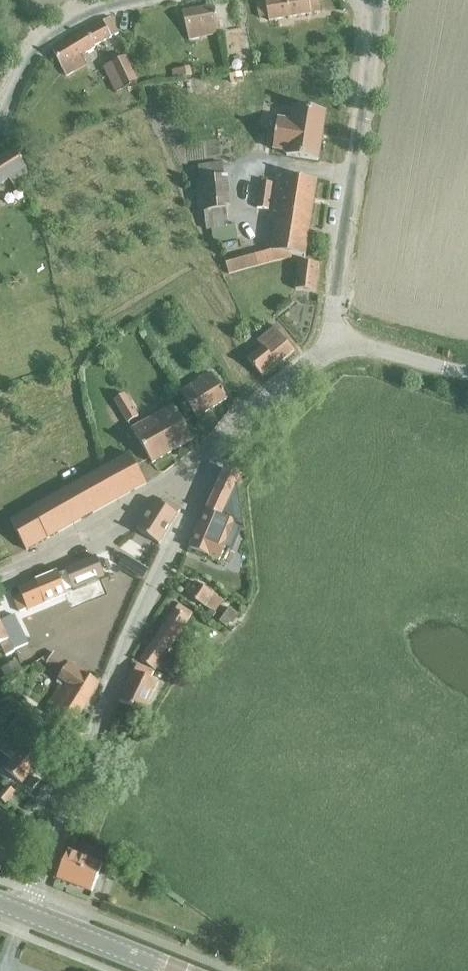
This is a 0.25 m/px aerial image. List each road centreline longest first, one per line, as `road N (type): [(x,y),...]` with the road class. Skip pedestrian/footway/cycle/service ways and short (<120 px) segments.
road 1 (residential): [(29,915),(121,662),(208,465)]
road 2 (residential): [(334,338),(376,33),(370,0)]
road 3 (residential): [(0,577),(208,465)]
road 4 (residential): [(141,0),(101,10),(52,37),(0,120)]
road 5 (residential): [(208,465),(334,338)]
road 6 (secondary): [(29,915),(172,970)]

